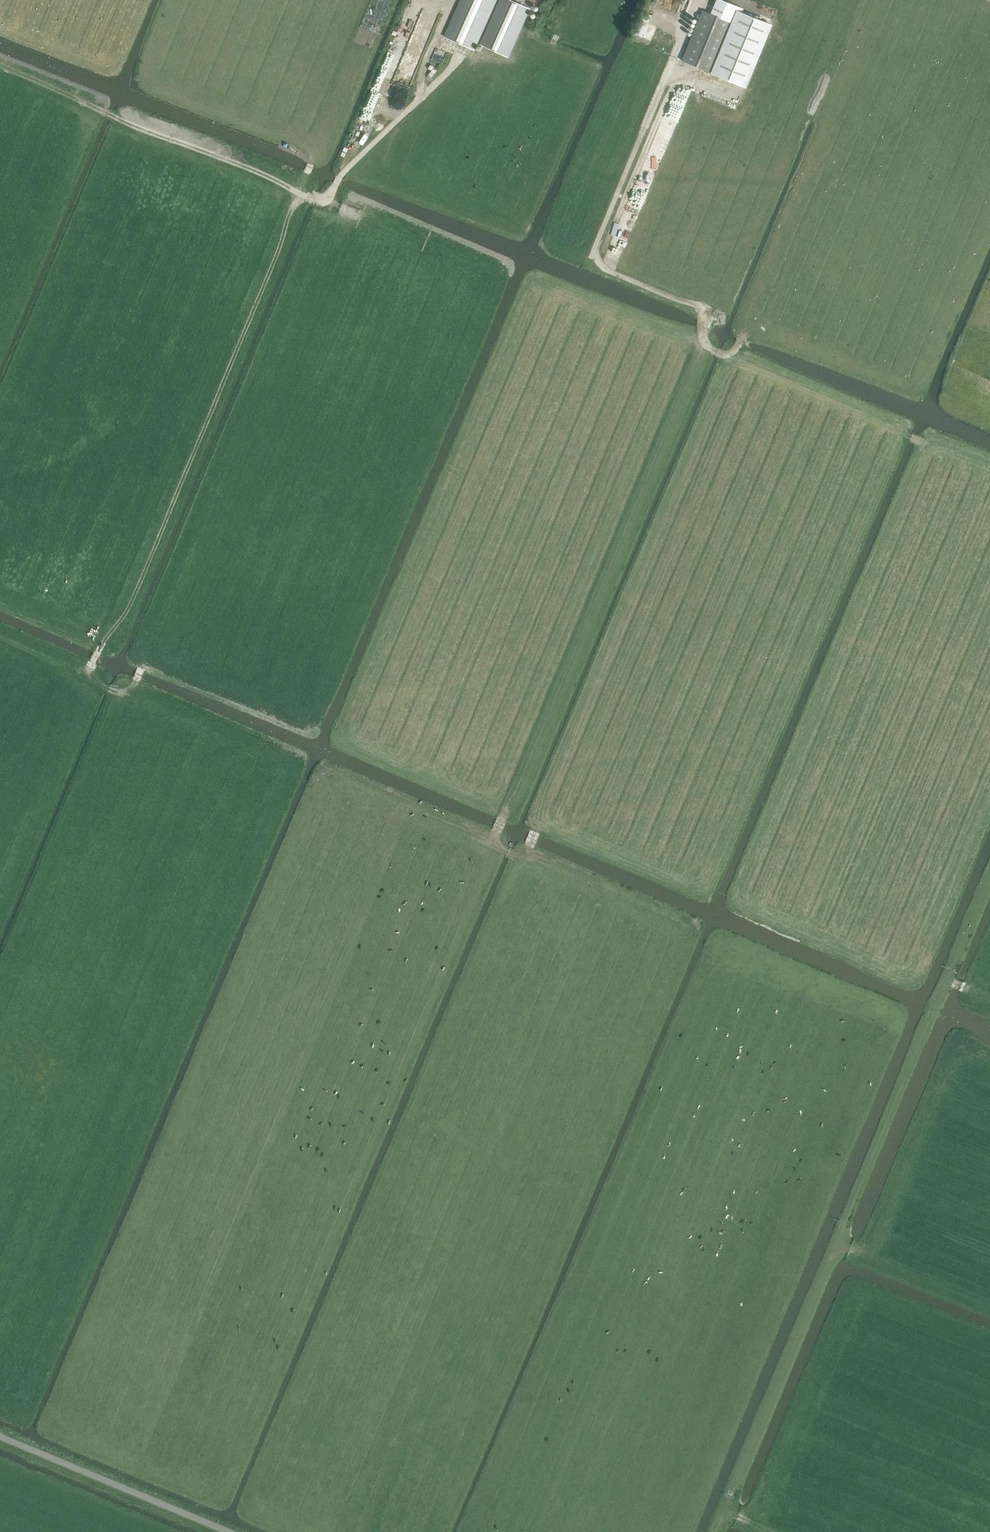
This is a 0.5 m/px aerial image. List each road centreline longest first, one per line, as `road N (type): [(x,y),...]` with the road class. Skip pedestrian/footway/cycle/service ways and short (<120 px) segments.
road 1 (track): [(717,1531),(989,880)]
road 2 (unclassified): [(227,1531),(0,1437)]

